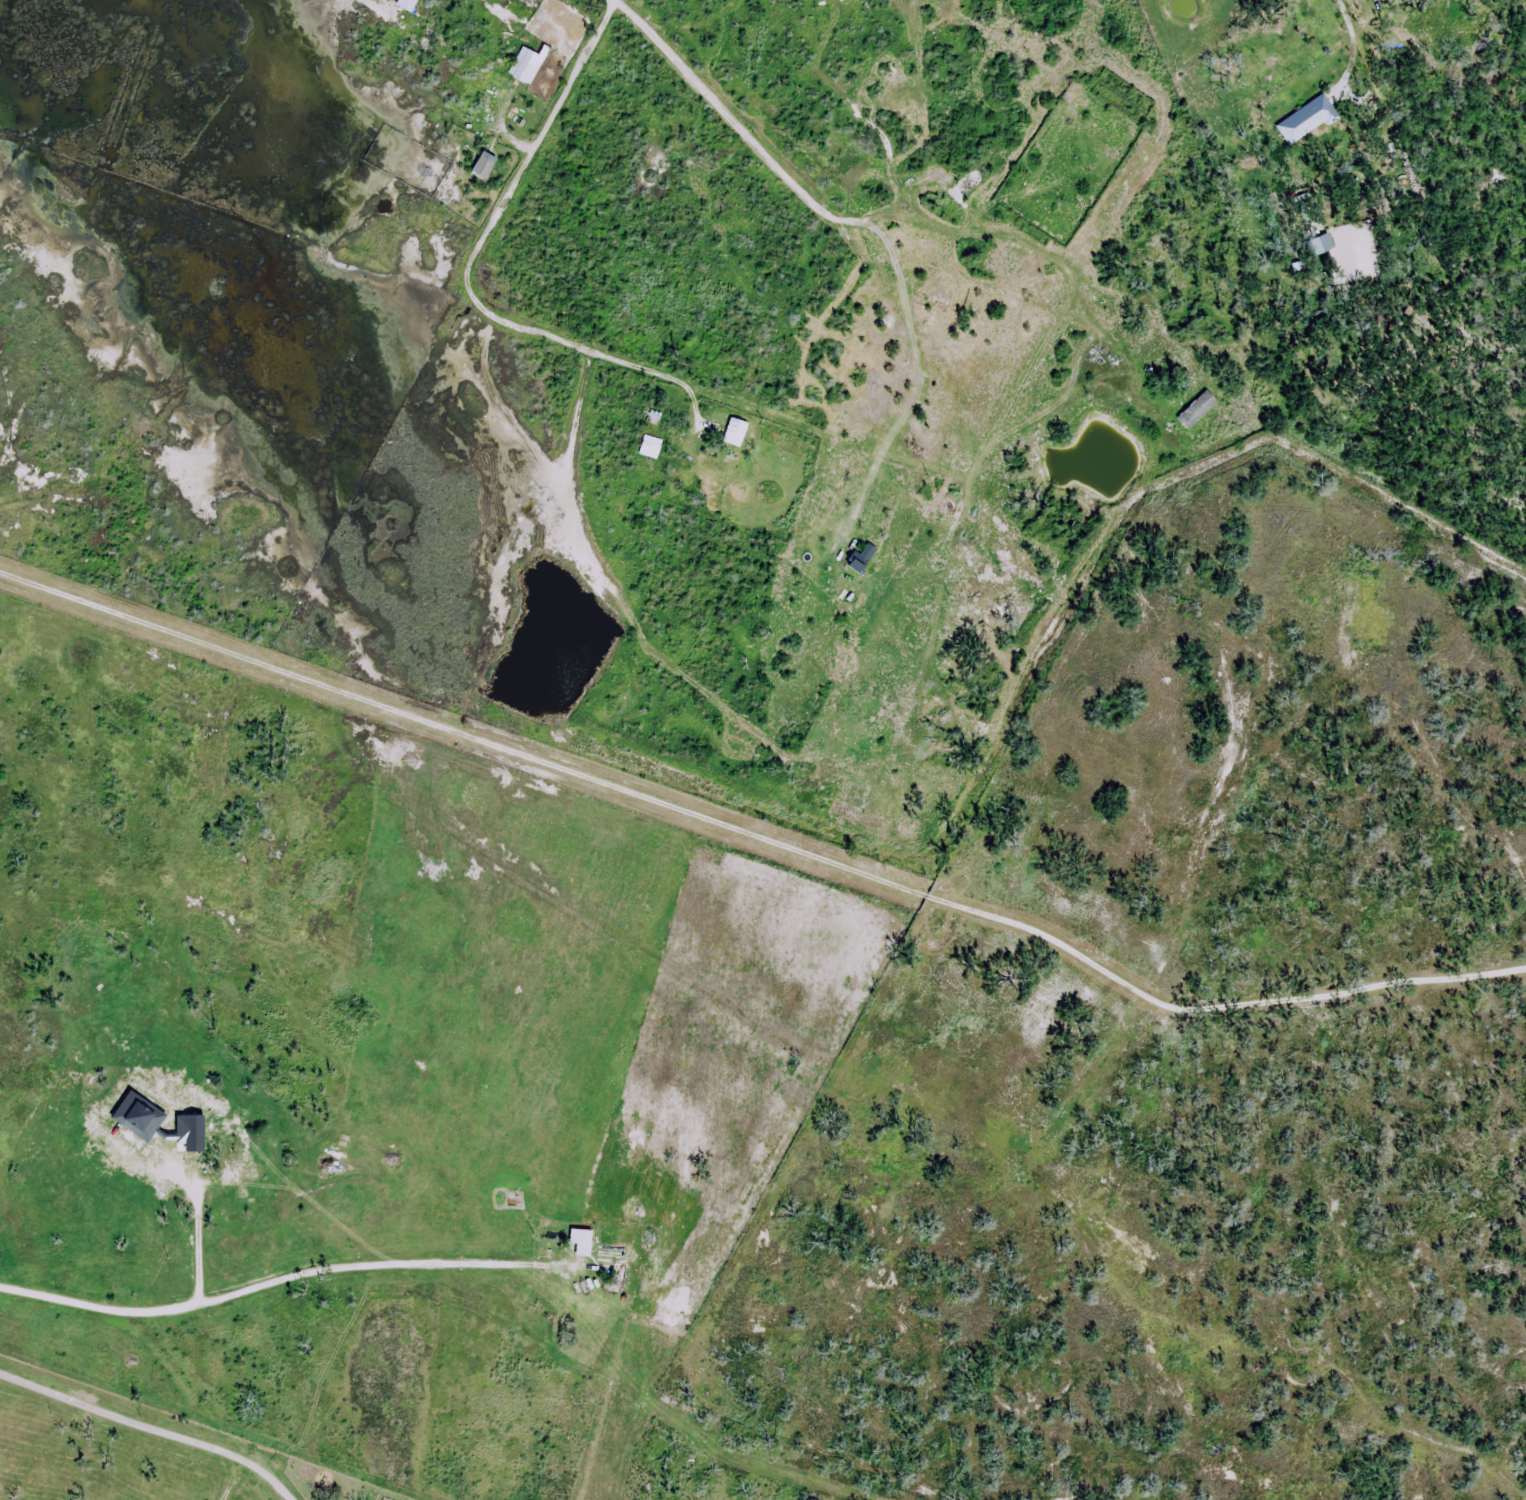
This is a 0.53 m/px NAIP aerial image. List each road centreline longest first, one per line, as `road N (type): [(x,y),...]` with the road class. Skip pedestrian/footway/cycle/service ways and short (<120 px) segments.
road 1 (track): [(544,1268),(304,1267),(207,1306),(141,1314),(0,1292)]
road 2 (track): [(0,1373),(251,1460),(283,1499)]
road 3 (track): [(198,1307),(196,1185)]

